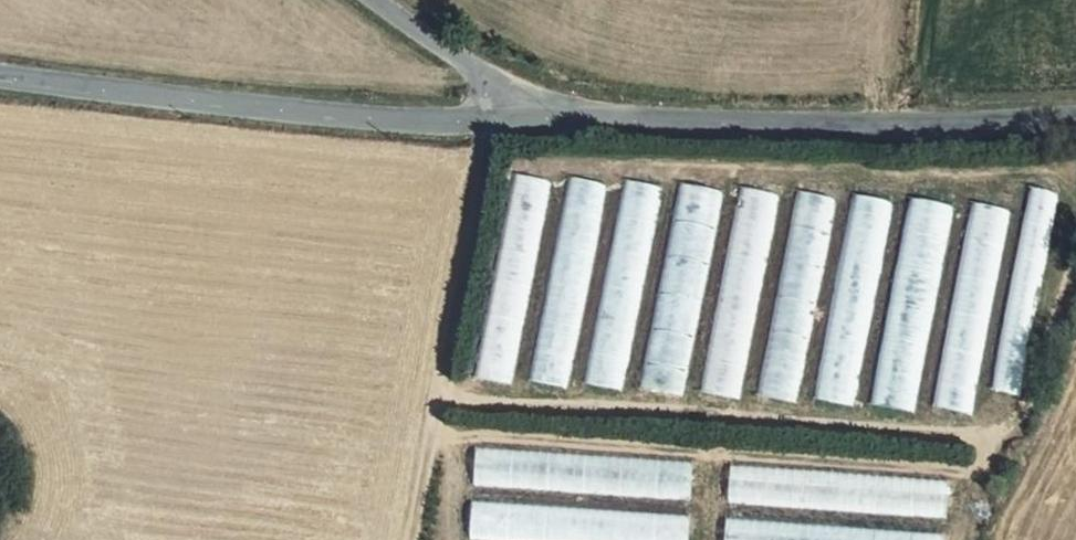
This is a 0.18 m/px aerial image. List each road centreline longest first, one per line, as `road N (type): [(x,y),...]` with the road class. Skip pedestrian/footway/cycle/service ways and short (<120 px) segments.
road 1 (tertiary): [(0,83),(370,125),(552,127)]
road 2 (tertiary): [(552,127),(952,133),(1075,122)]
road 3 (unclassified): [(552,127),(380,0)]

